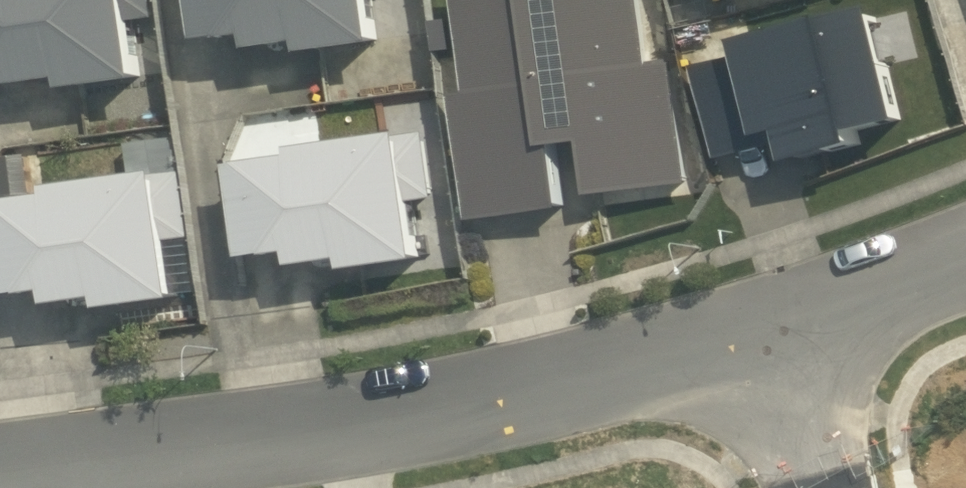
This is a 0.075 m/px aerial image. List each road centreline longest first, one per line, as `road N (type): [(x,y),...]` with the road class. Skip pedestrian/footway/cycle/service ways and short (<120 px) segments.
road 1 (residential): [(0,473),(467,408),(772,330)]
road 2 (residential): [(772,330),(965,263)]
road 3 (residential): [(772,330),(823,487)]

